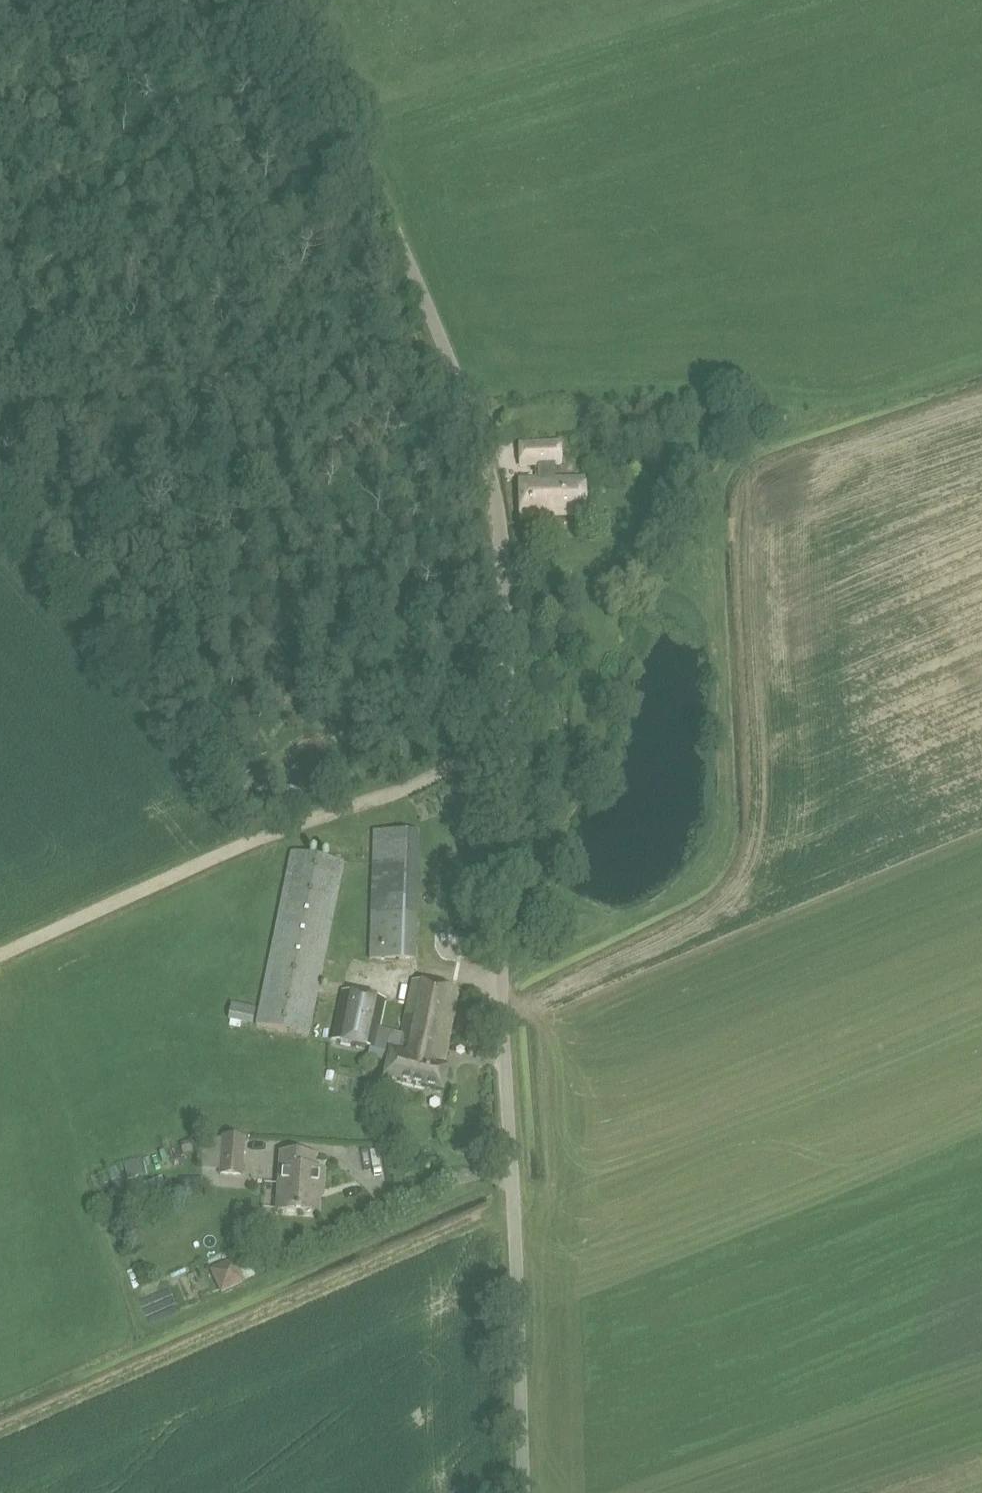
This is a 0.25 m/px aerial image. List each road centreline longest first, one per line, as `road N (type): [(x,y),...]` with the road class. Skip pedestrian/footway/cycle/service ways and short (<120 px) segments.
road 1 (unclassified): [(525,1492),(500,527),(456,381),(293,0)]

